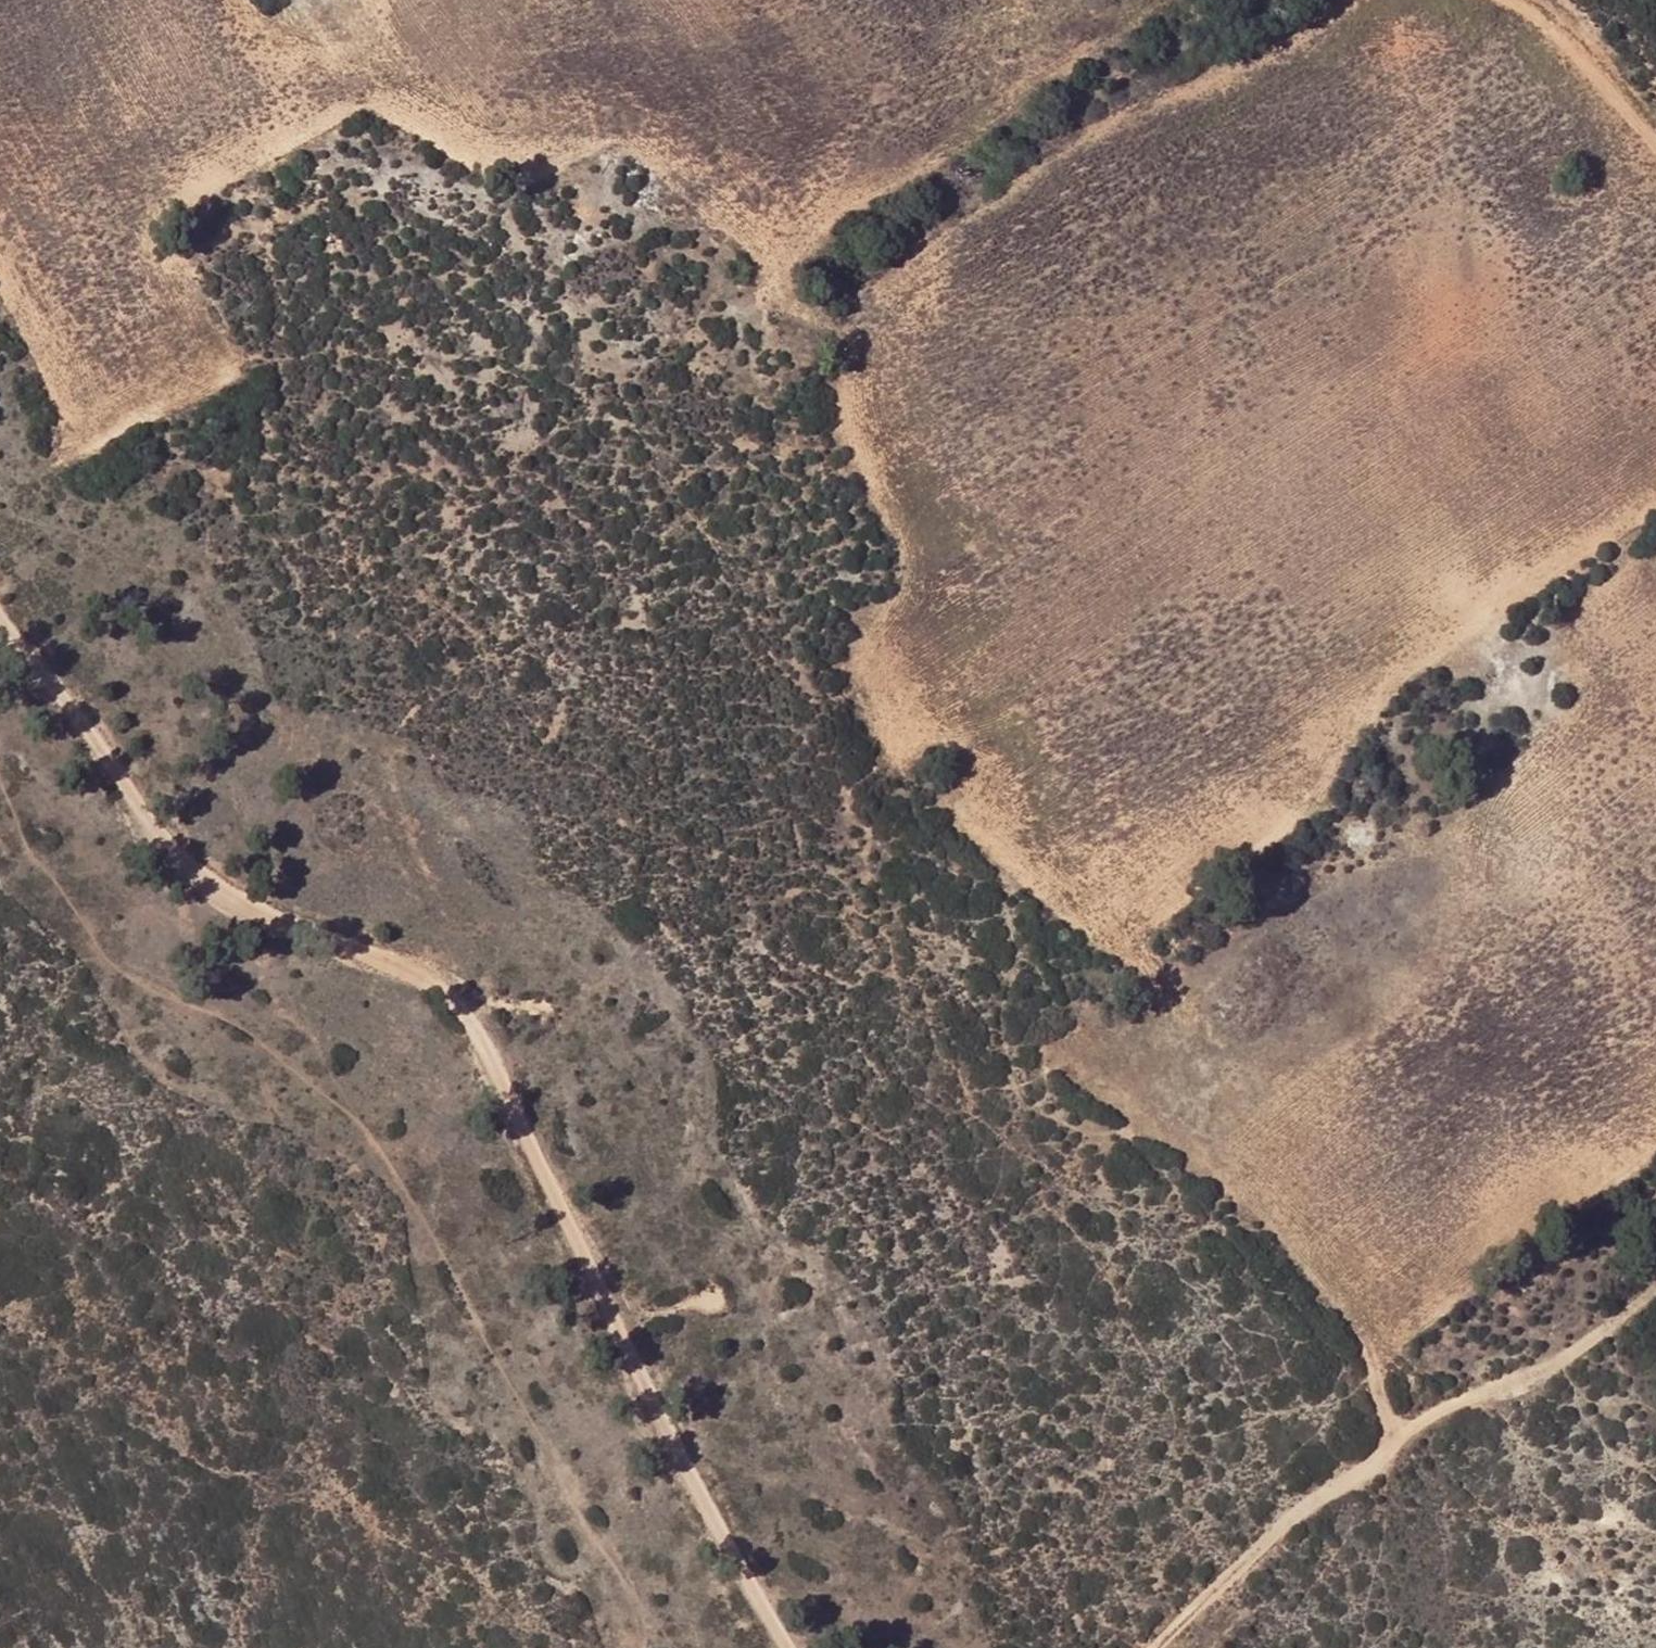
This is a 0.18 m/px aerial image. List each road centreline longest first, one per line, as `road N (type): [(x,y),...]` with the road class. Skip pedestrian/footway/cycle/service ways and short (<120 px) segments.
road 1 (track): [(793,1647),(475,1000),(433,961),(263,911),(188,854),(0,577)]
road 2 (track): [(1158,1647),(1387,1432),(1655,1287)]
road 3 (track): [(1537,0),(1655,126)]

